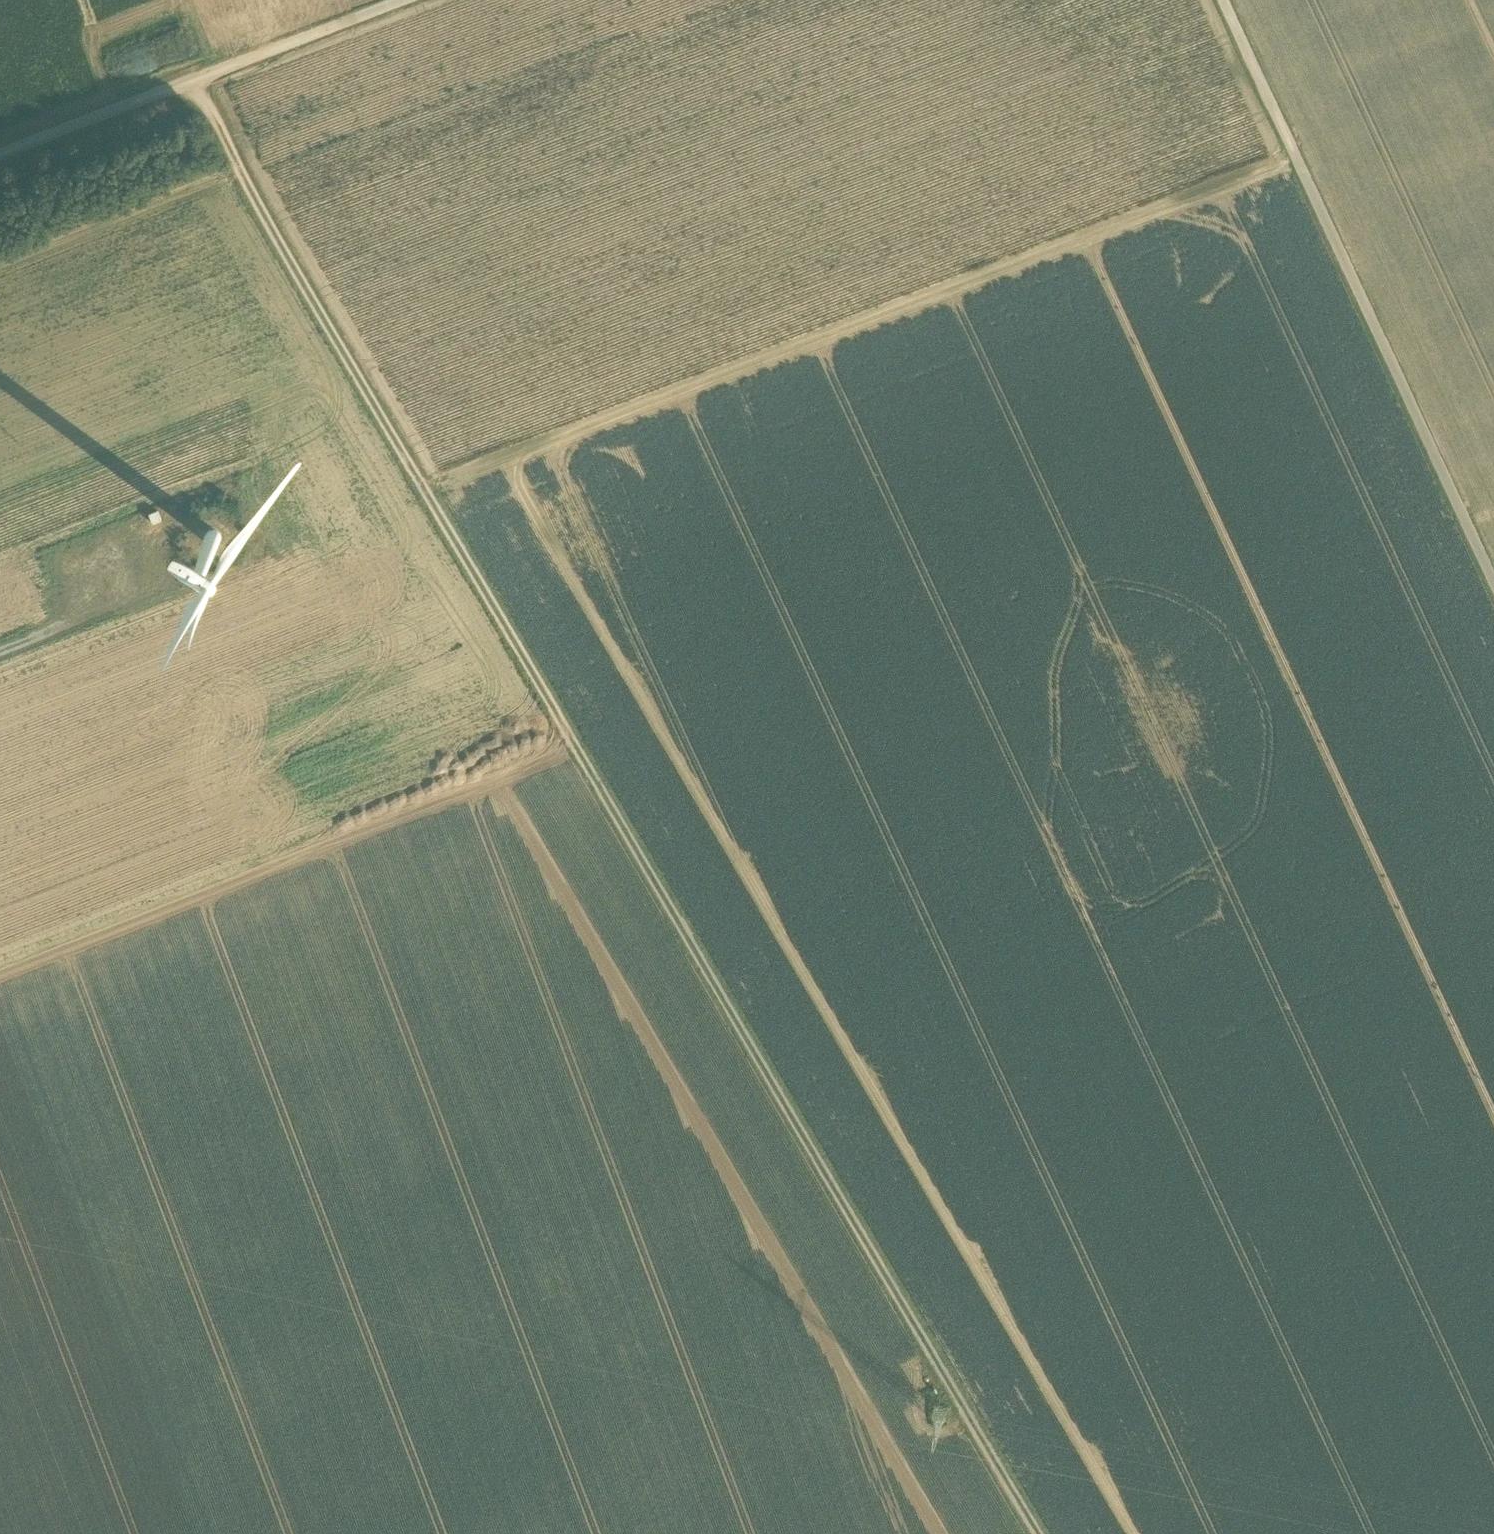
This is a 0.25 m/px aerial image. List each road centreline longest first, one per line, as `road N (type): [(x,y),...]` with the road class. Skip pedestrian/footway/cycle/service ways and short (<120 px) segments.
road 1 (track): [(188,84),(1039,1533)]
road 2 (track): [(1493,584),(1223,0)]
road 3 (track): [(405,0),(0,154)]

